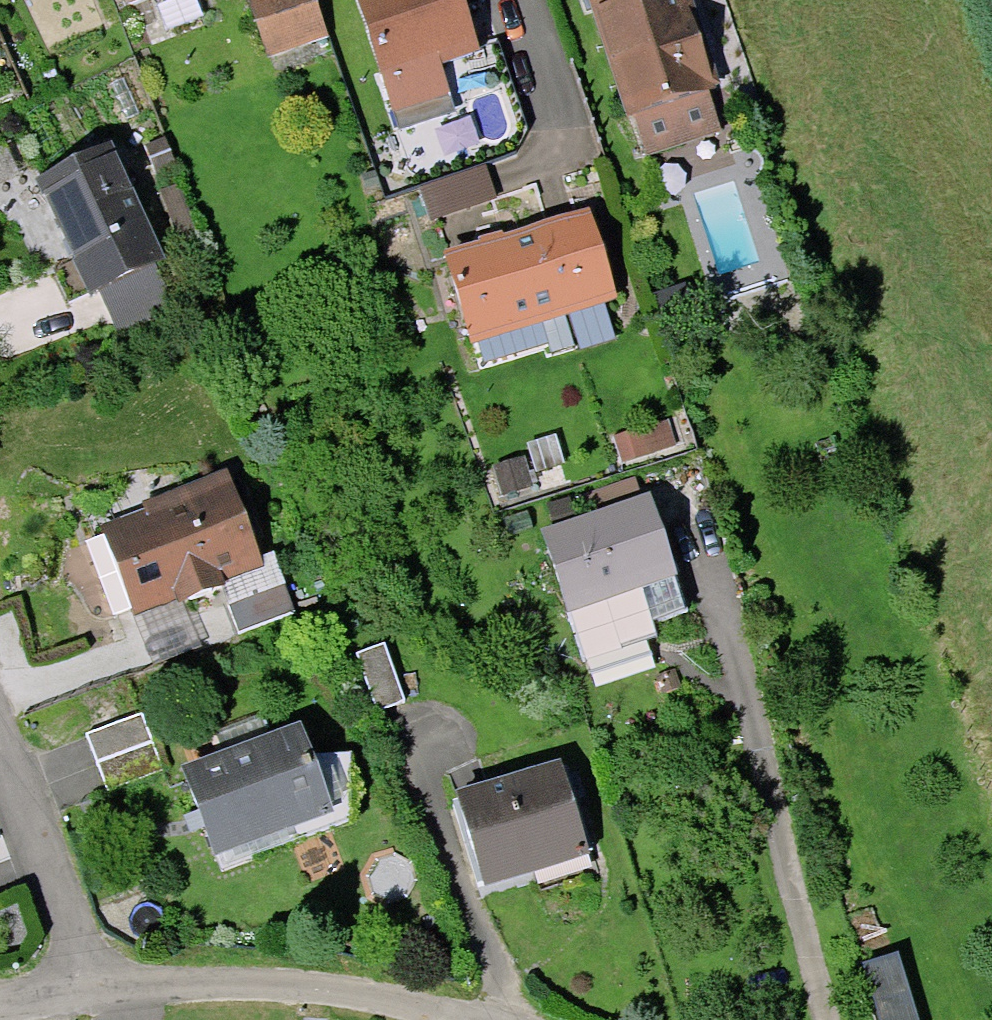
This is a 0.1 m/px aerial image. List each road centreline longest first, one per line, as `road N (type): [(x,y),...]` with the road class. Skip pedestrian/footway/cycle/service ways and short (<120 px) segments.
road 1 (residential): [(481,1019),(317,983),(102,982)]
road 2 (residential): [(102,982),(0,731)]

